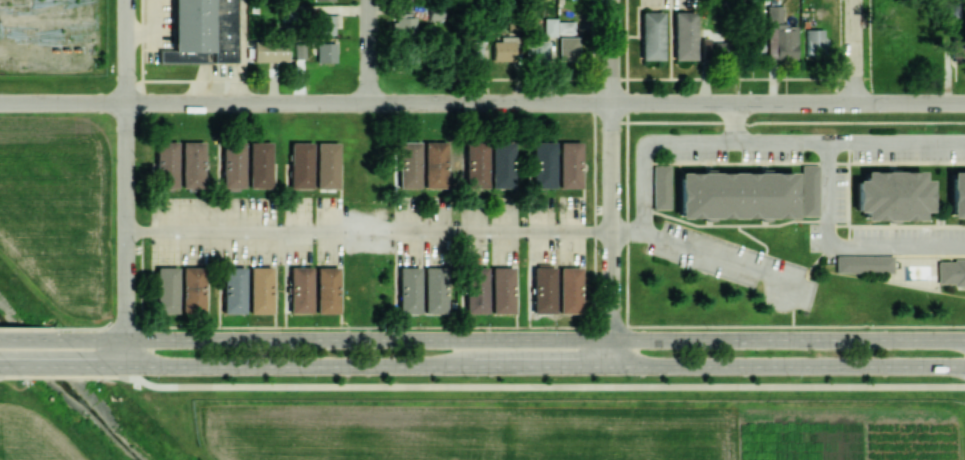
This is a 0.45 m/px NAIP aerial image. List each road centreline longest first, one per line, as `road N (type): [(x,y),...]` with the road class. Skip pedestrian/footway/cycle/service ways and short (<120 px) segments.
road 1 (secondary): [(964,338),(62,338)]
road 2 (secondary): [(89,364),(964,366)]
road 3 (residential): [(0,103),(613,101)]
road 4 (residential): [(612,368),(612,0)]
road 5 (residential): [(127,364),(127,0)]
road 6 (residential): [(613,101),(964,99)]

